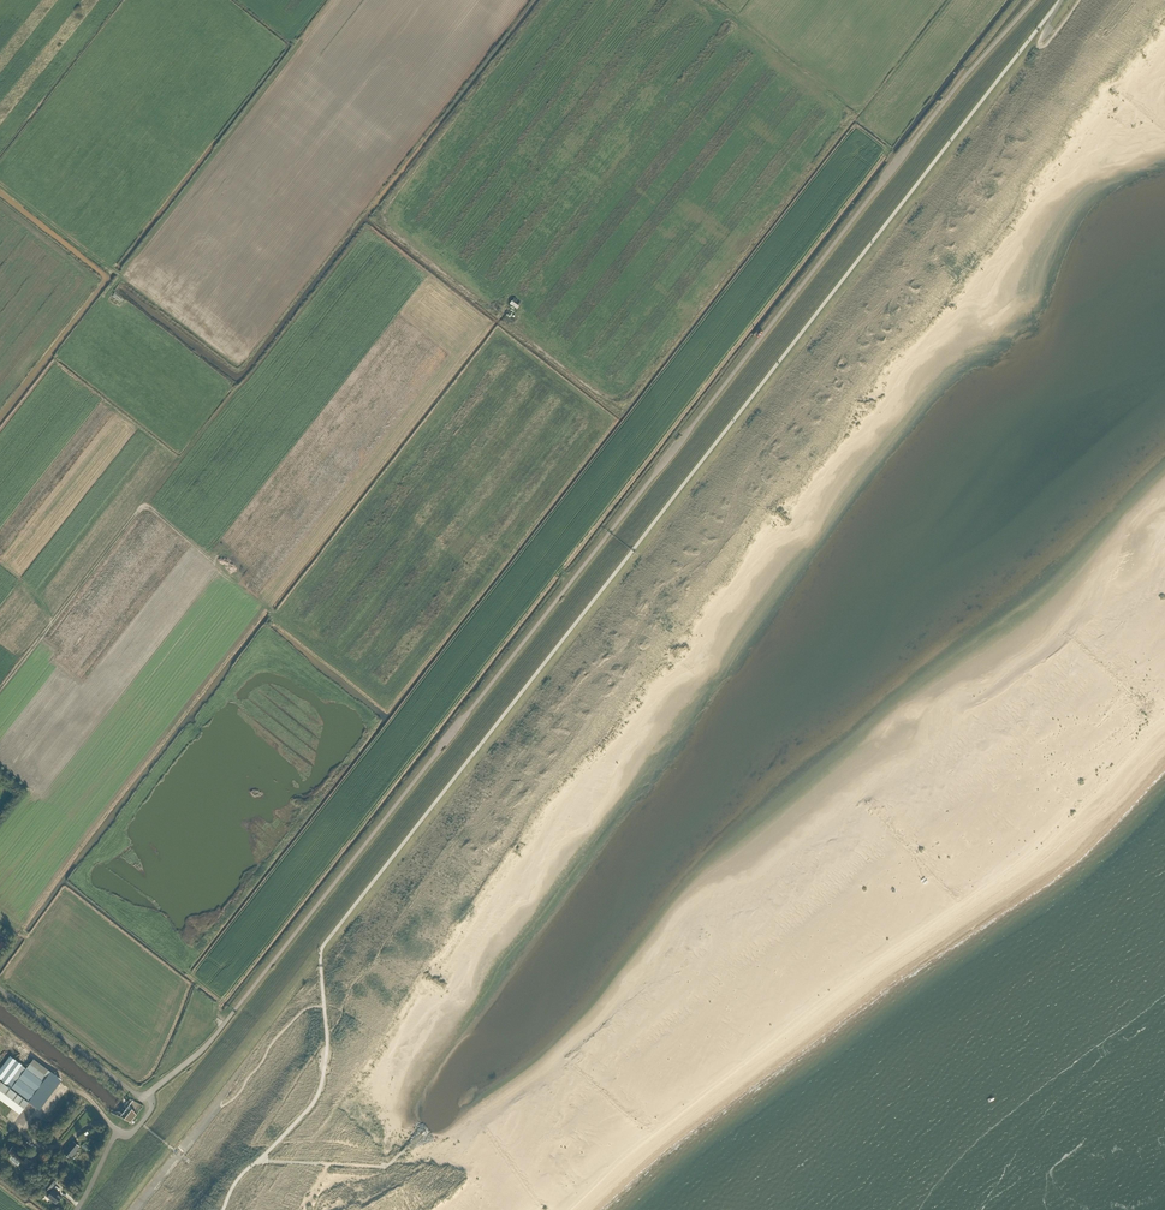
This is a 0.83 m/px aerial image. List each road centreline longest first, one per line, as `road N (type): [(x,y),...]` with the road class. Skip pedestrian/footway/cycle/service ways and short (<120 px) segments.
road 1 (unclassified): [(149,1094),(235,1013),(957,86),(1035,0)]
road 2 (track): [(0,690),(144,509),(269,611)]
road 3 (unclassified): [(149,1094),(136,1094),(0,989)]
road 4 (unclassified): [(77,1209),(114,1138),(132,1133),(151,1107),(149,1094)]

